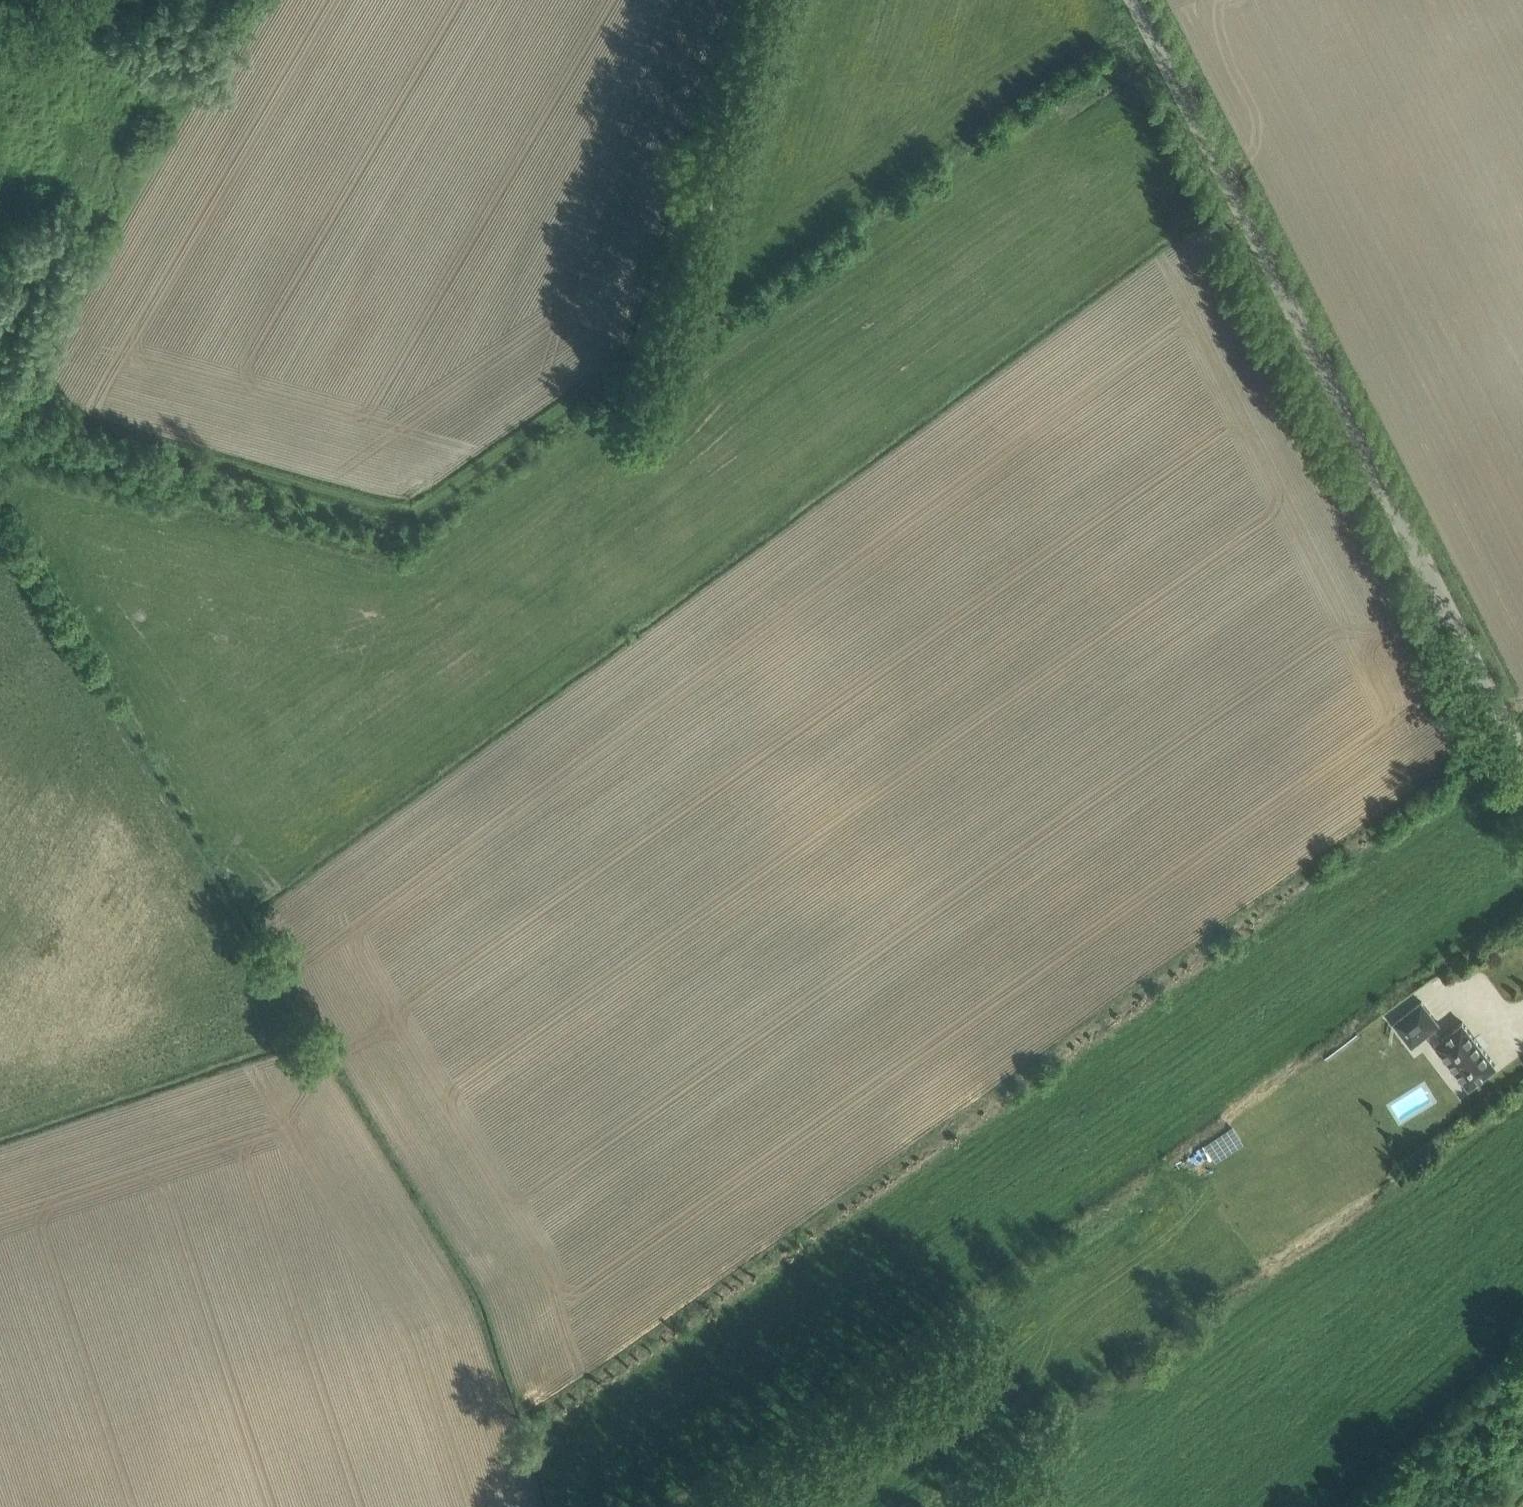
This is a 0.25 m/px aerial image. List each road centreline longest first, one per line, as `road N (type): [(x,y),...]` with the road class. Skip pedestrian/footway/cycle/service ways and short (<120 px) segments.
road 1 (tertiary): [(1522,758),(1133,0)]
road 2 (track): [(645,369),(756,0)]

